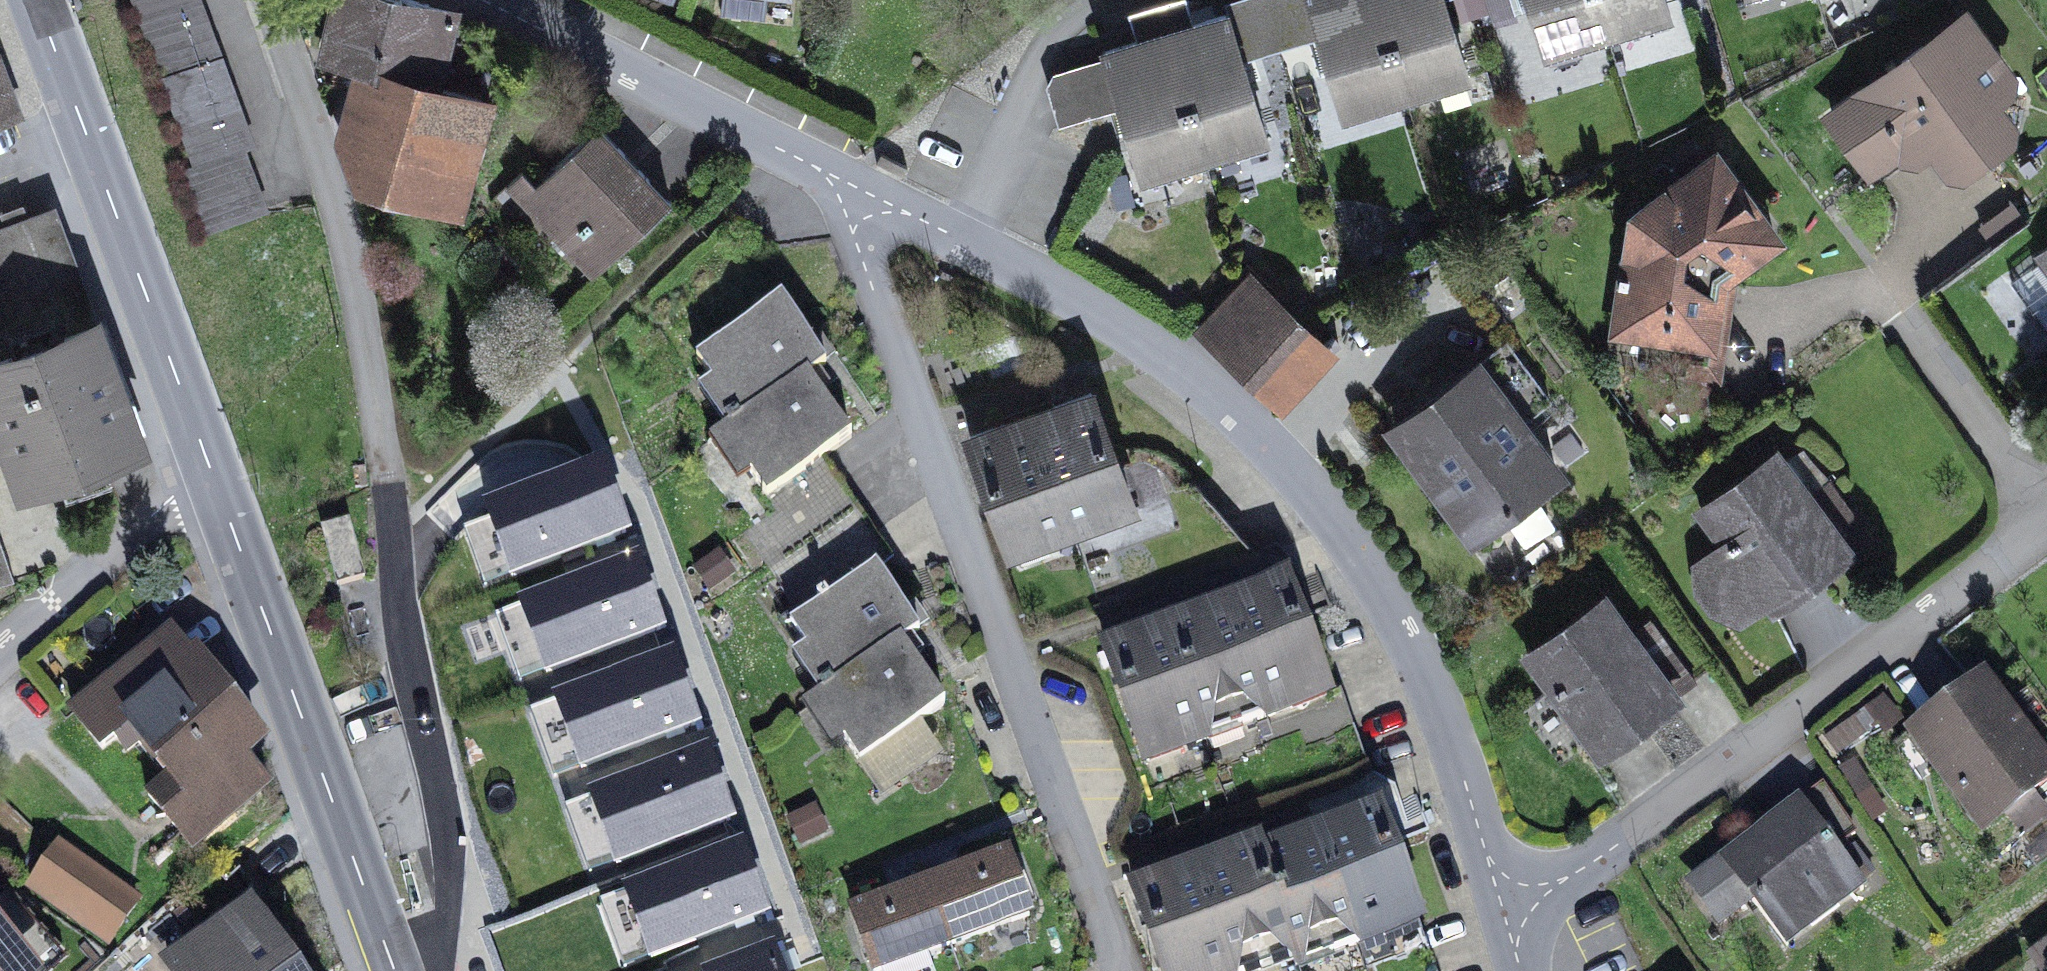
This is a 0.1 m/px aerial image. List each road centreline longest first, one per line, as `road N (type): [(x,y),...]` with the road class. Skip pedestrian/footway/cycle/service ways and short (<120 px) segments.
road 1 (residential): [(270,0),(331,181),(449,840),(443,908),(417,970)]
road 2 (residential): [(1503,909),(1419,658),(1321,500),(1283,455),(1181,365),(1091,305),(961,239)]
road 3 (residential): [(1120,970),(853,233),(854,186)]
road 4 (residential): [(2046,522),(1588,866),(1503,909)]
road 5 (secondary): [(209,470),(394,970)]
road 6 (secondary): [(35,0),(209,470)]
road 7 (residential): [(854,186),(486,0)]
road 8 (residential): [(961,239),(1043,54),(1099,0)]
road 9 (residential): [(209,470),(0,653)]
road 10 (residential): [(1902,314),(2046,509)]

